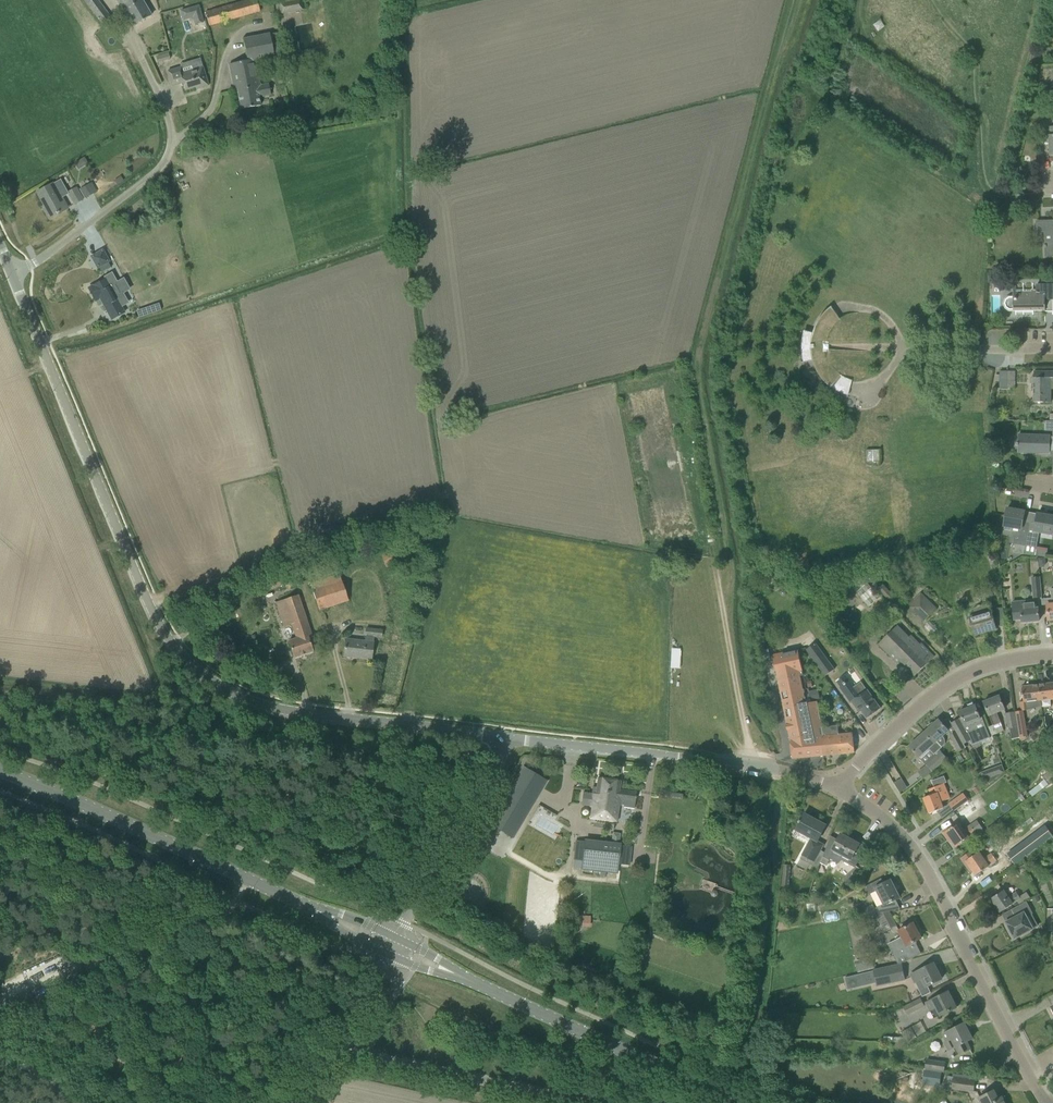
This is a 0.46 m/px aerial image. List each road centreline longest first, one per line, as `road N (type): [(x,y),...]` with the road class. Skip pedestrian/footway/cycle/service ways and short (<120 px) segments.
road 1 (unclassified): [(509,738),(284,710),(207,679),(149,605),(11,273)]
road 2 (residential): [(1046,1102),(923,865),(888,824),(840,789)]
road 3 (unclassified): [(840,789),(751,764),(509,738)]
road 4 (secondary): [(299,901),(0,772)]
road 5 (secondary): [(737,1102),(473,982)]
road 6 (residential): [(30,266),(164,161),(168,117),(144,62)]
road 7 (unclassified): [(1052,655),(1013,658),(954,680),(870,750),(840,789)]
road 8 (unclassified): [(584,1102),(381,1059),(337,1038)]
road 9 (unclassified): [(394,937),(509,738)]
road 10 (track): [(751,764),(715,561)]

